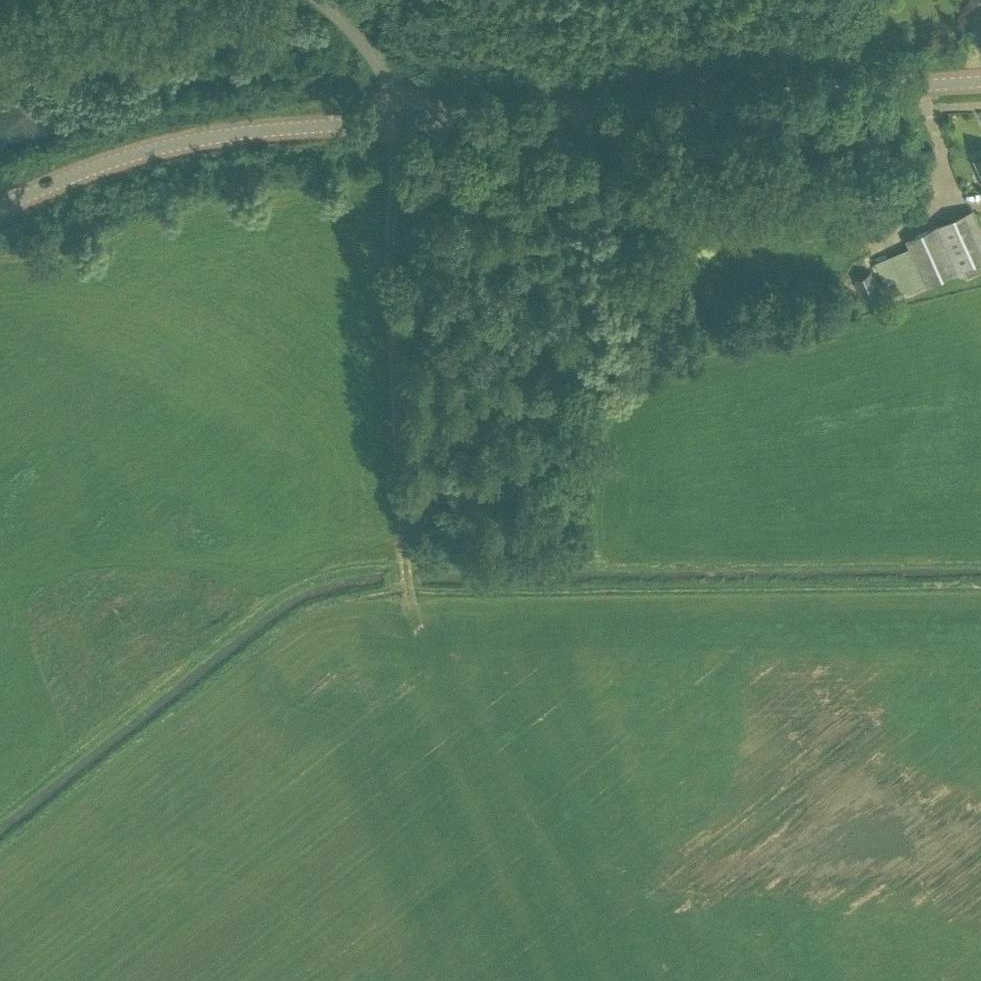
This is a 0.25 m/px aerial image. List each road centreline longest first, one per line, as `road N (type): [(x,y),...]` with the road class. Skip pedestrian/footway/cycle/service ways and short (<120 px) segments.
road 1 (tertiary): [(416,125),(980,84)]
road 2 (tertiary): [(0,208),(132,156),(237,135),(416,125)]
road 3 (unclassified): [(416,125),(315,0)]

